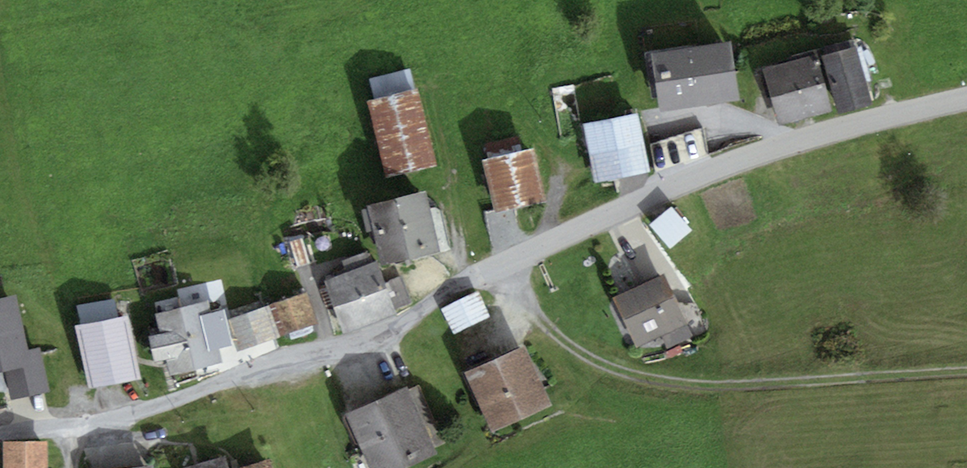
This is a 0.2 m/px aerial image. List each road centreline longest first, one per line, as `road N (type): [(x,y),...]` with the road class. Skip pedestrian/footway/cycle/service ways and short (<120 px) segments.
road 1 (residential): [(0,444),(83,429),(383,334),(493,271),(694,182),(836,133),(966,102)]
road 2 (track): [(521,258),(536,326),(570,357),(623,377),(737,390),(966,376)]

